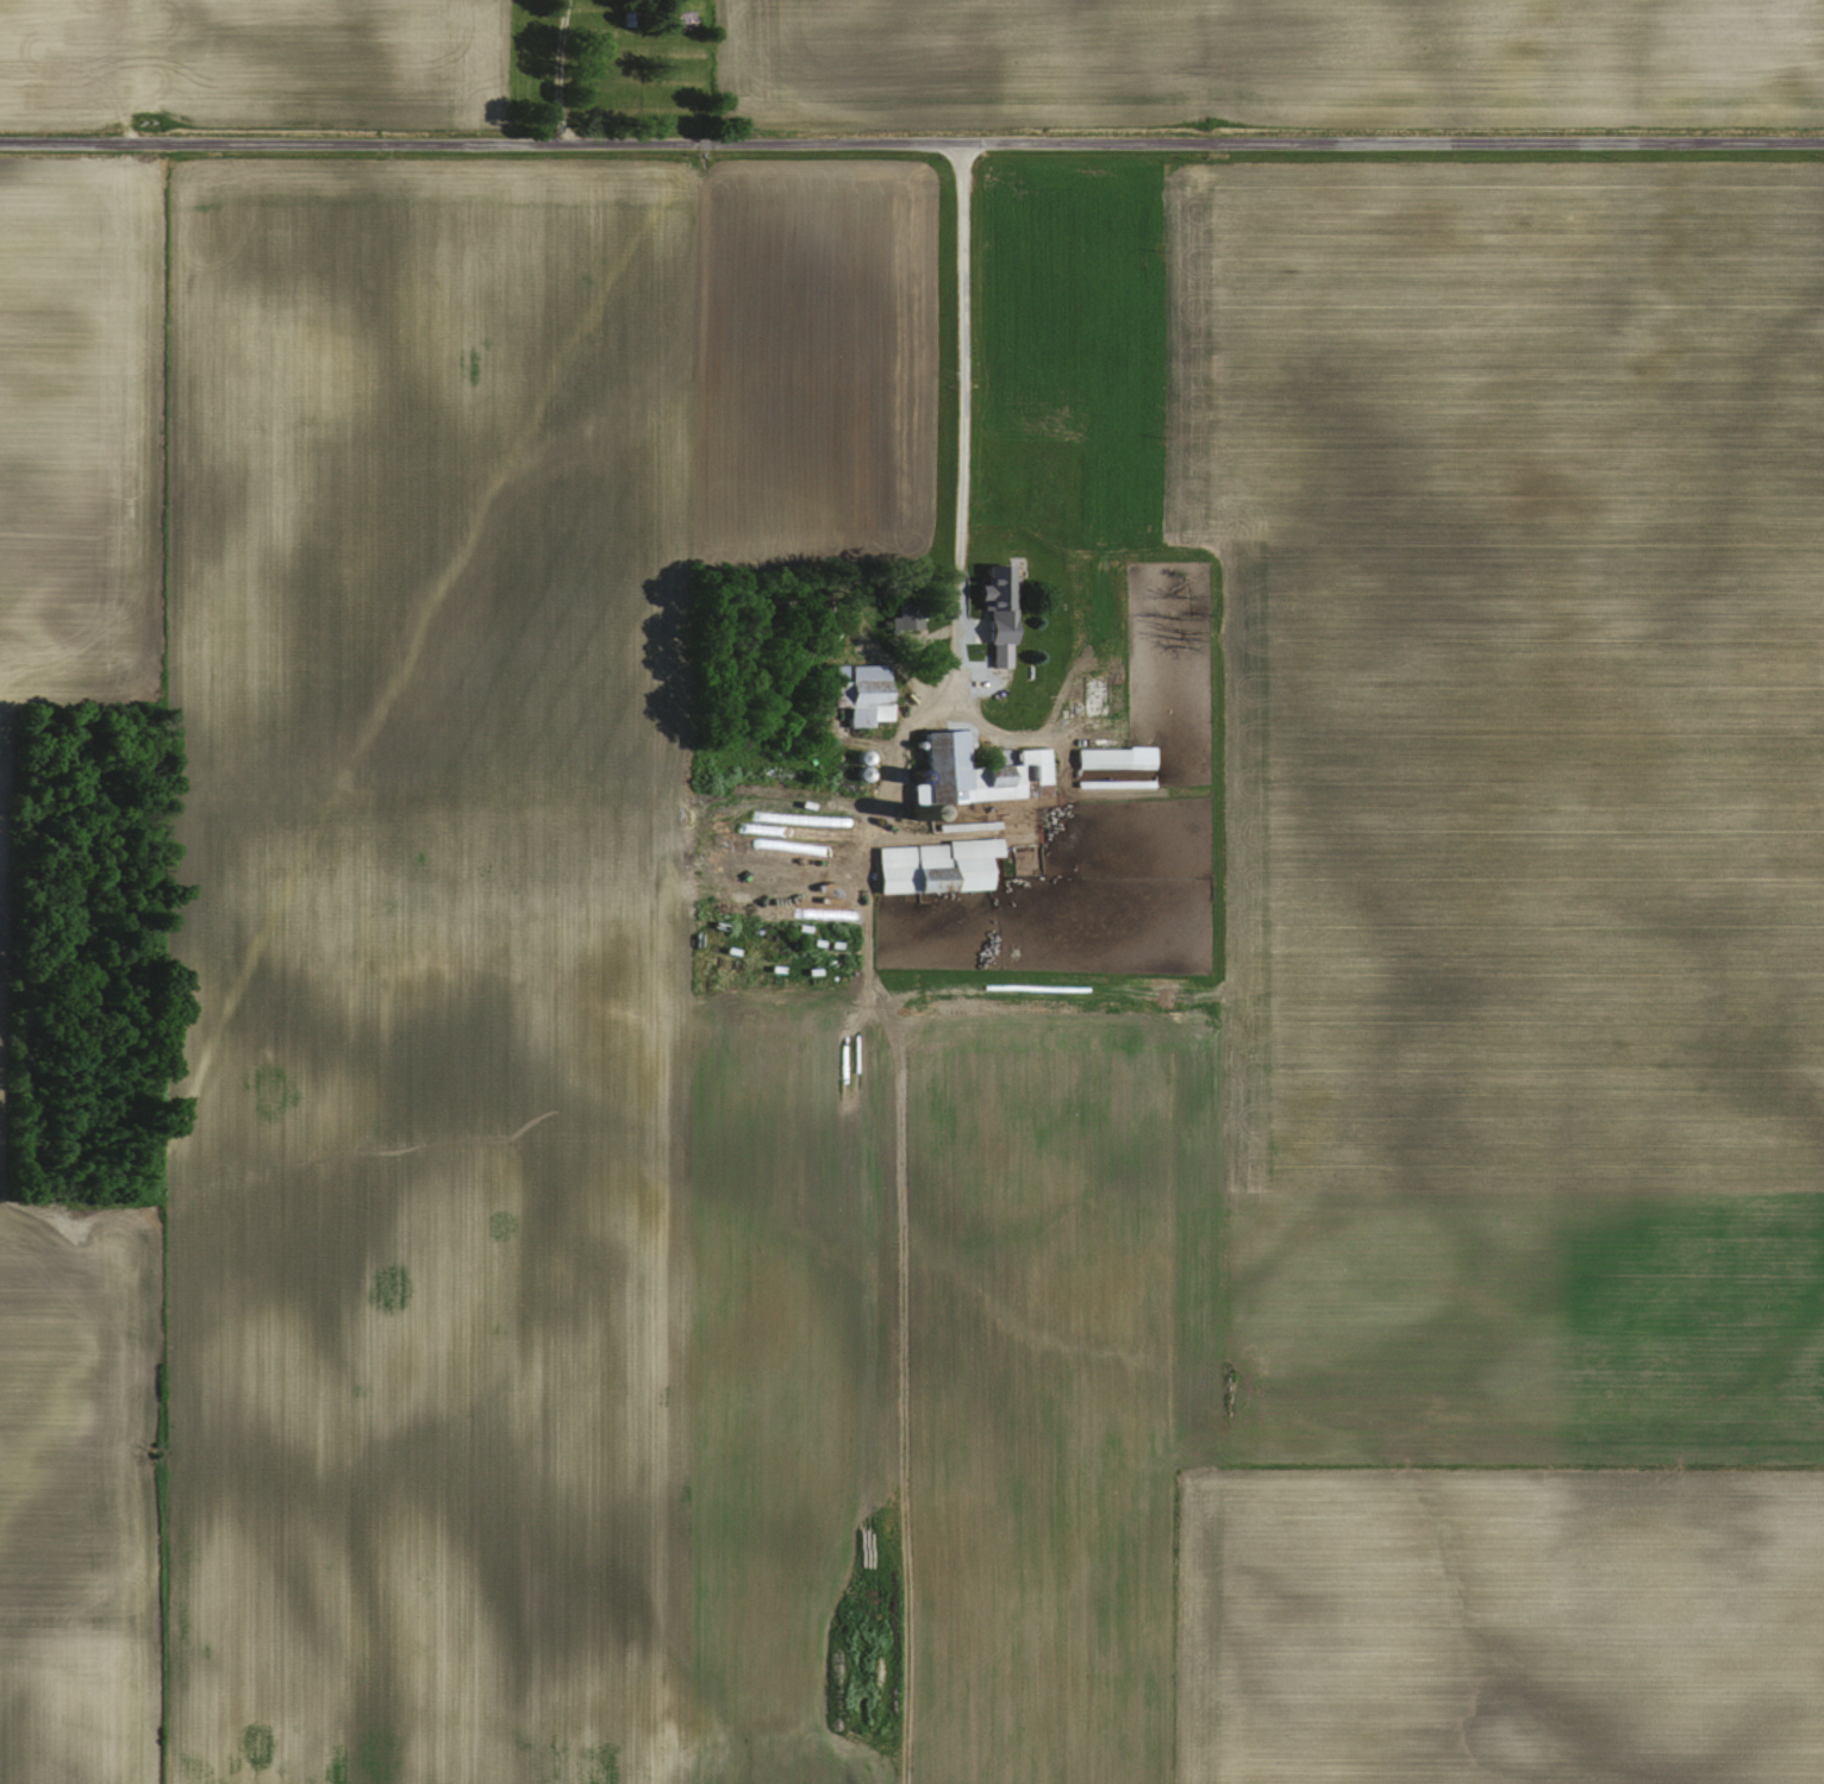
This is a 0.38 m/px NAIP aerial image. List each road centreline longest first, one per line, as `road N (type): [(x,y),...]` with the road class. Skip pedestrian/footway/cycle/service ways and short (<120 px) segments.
road 1 (residential): [(1823,144),(1336,150),(867,137),(557,146),(0,140)]
road 2 (residential): [(557,146),(559,0)]

